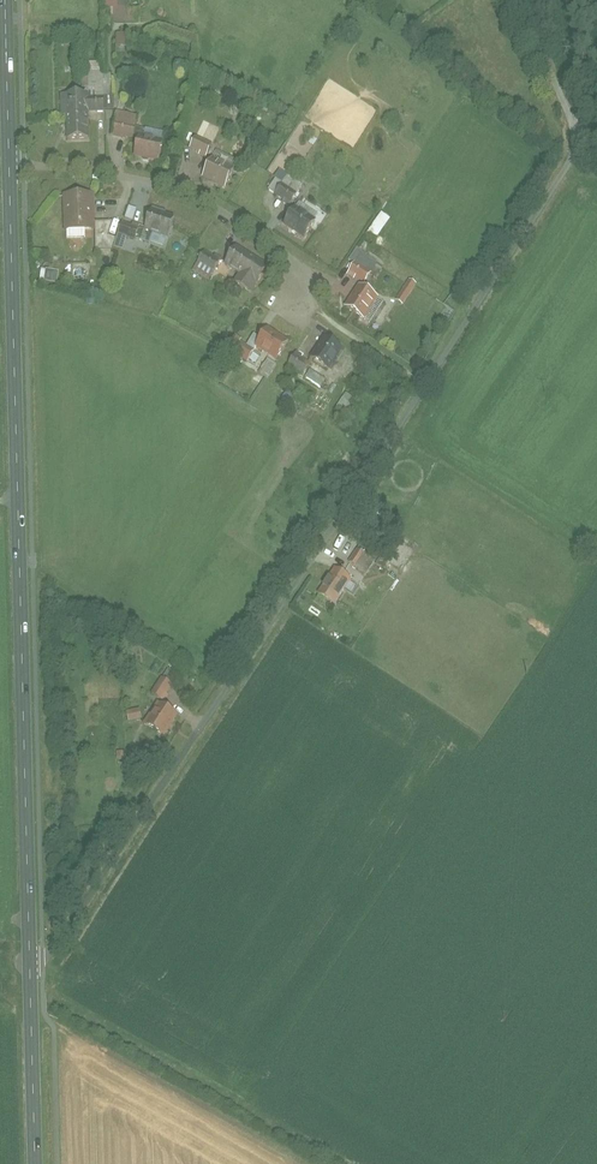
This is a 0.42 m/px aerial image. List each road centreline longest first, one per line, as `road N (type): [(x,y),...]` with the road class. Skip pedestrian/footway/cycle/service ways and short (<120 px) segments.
road 1 (residential): [(30,963),(44,963),(572,160),(577,114),(528,0)]
road 2 (tertiary): [(9,165),(30,963)]
road 3 (residential): [(9,165),(111,167),(174,182),(291,255),(295,293)]
road 4 (tertiary): [(30,963),(36,1163)]
road 5 (tertiary): [(5,0),(9,165)]

